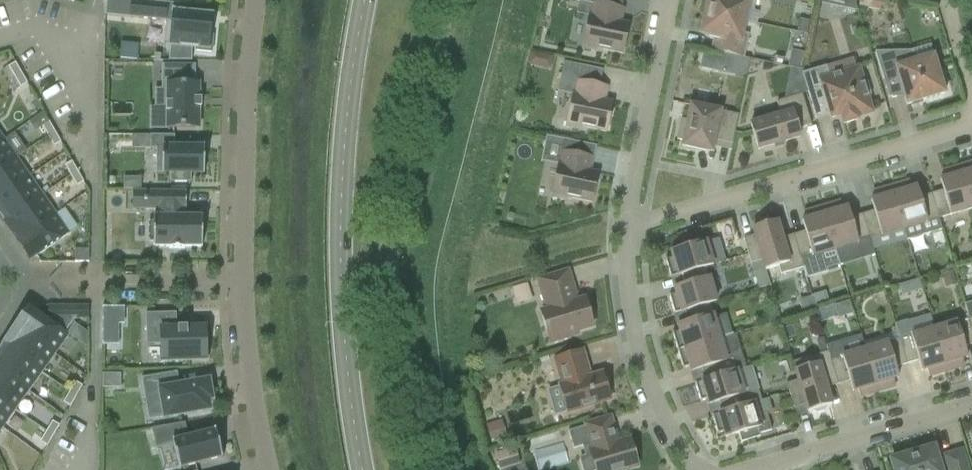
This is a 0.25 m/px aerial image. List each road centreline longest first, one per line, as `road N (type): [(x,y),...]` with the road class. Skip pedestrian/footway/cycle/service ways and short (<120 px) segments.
road 1 (secondary): [(363,469),(341,212),(365,0)]
road 2 (residential): [(628,229),(971,122)]
road 3 (residential): [(243,283),(254,0)]
road 4 (residential): [(694,469),(648,381),(626,287),(628,229)]
road 5 (residential): [(628,229),(679,0)]
road 6 (residential): [(750,469),(971,403)]
road 7 (residential): [(35,284),(243,283)]
road 8 (residential): [(269,469),(243,283)]

